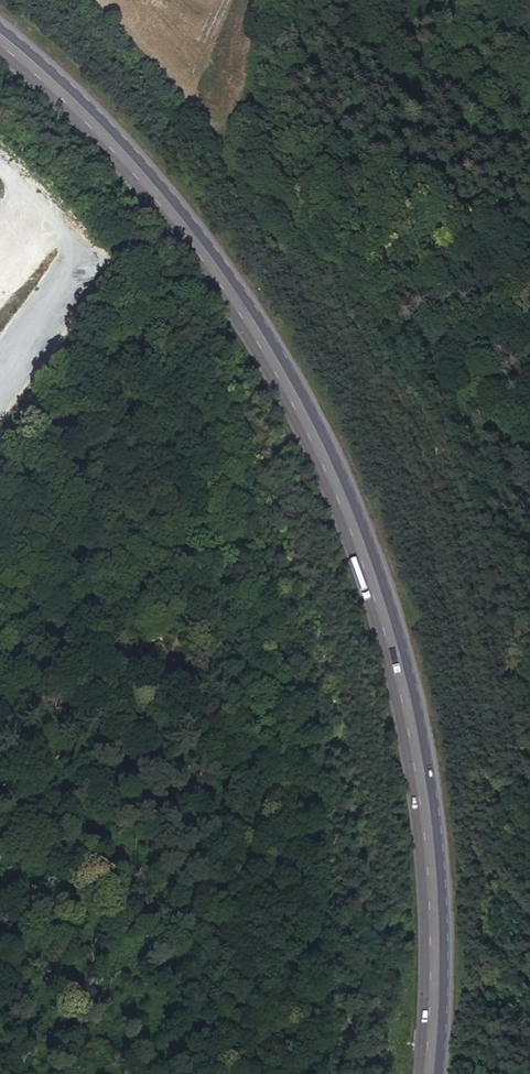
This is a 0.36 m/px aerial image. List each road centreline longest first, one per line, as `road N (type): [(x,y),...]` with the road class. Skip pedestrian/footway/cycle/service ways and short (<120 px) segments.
road 1 (secondary): [(437,1073),(442,899),(427,763),(395,617),(347,482),(297,382),(220,259),(150,168),(0,24)]
road 2 (secondary): [(0,46),(112,153),(198,257),(274,376),(350,536),(391,668),(421,839),(427,977),(420,1073)]

